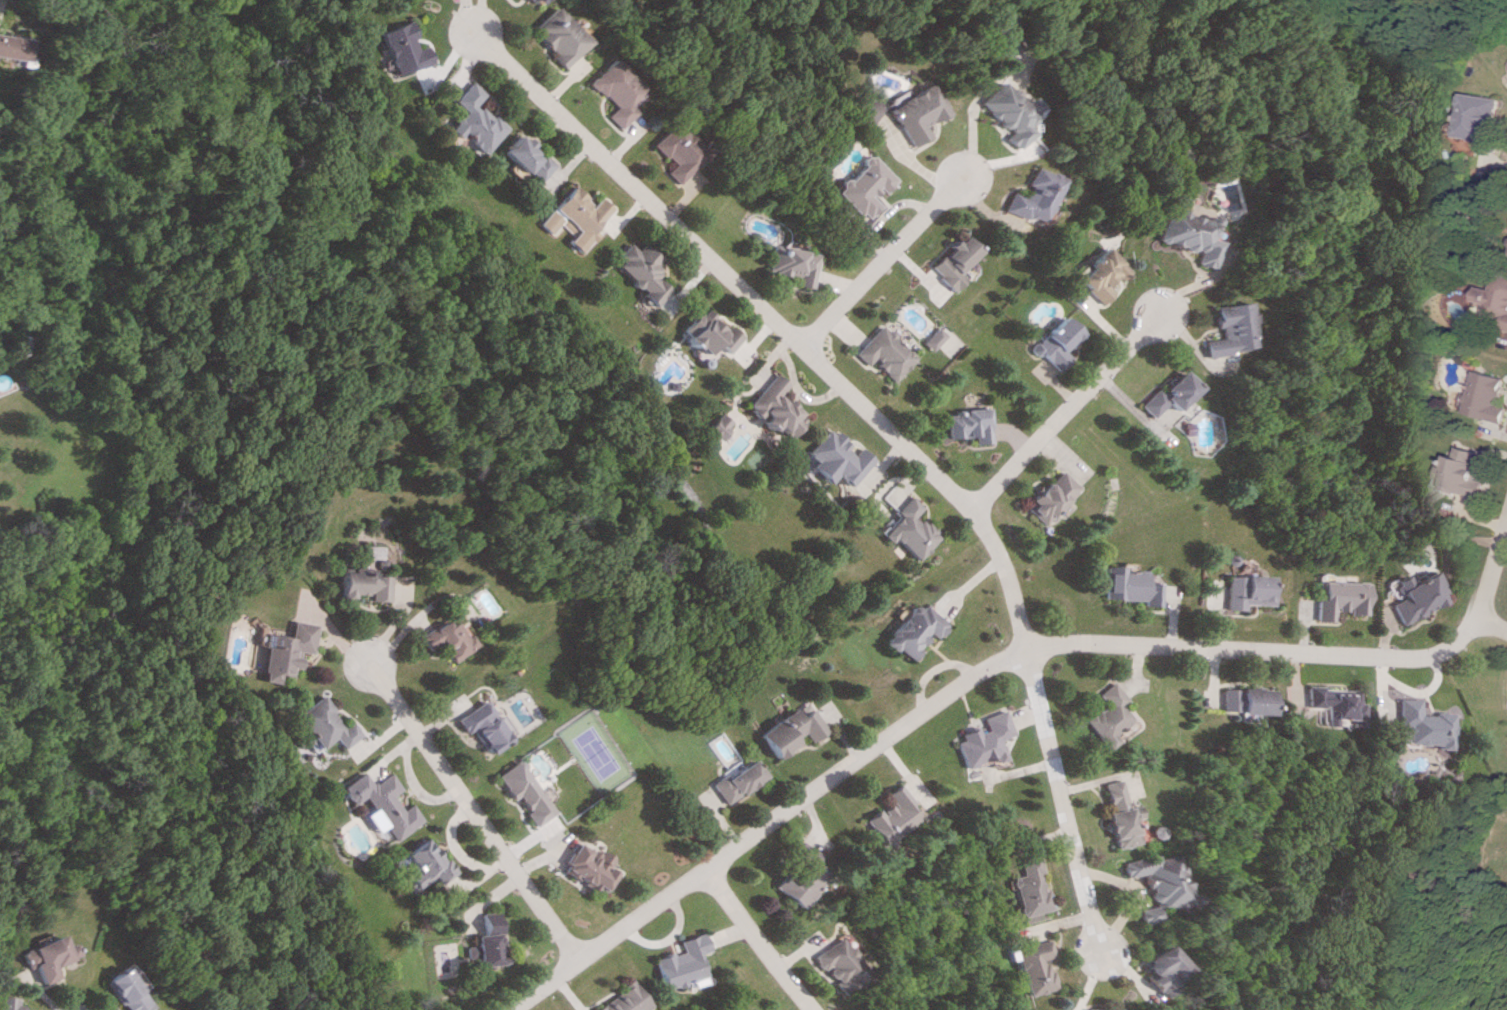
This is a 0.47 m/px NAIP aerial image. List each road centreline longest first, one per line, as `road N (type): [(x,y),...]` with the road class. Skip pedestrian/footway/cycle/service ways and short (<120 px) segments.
road 1 (residential): [(514,1009),(991,666),(1086,643),(1423,665),(1453,649),(1480,620)]
road 2 (residential): [(470,25),(976,511),(1012,579),(1030,652)]
road 3 (residential): [(586,958),(365,662)]
road 4 (residential): [(1030,652),(1101,957)]
road 5 (residential): [(976,511),(1158,321)]
road 6 (residential): [(808,348),(964,181)]
road 7 (residential): [(709,872),(807,1009)]

